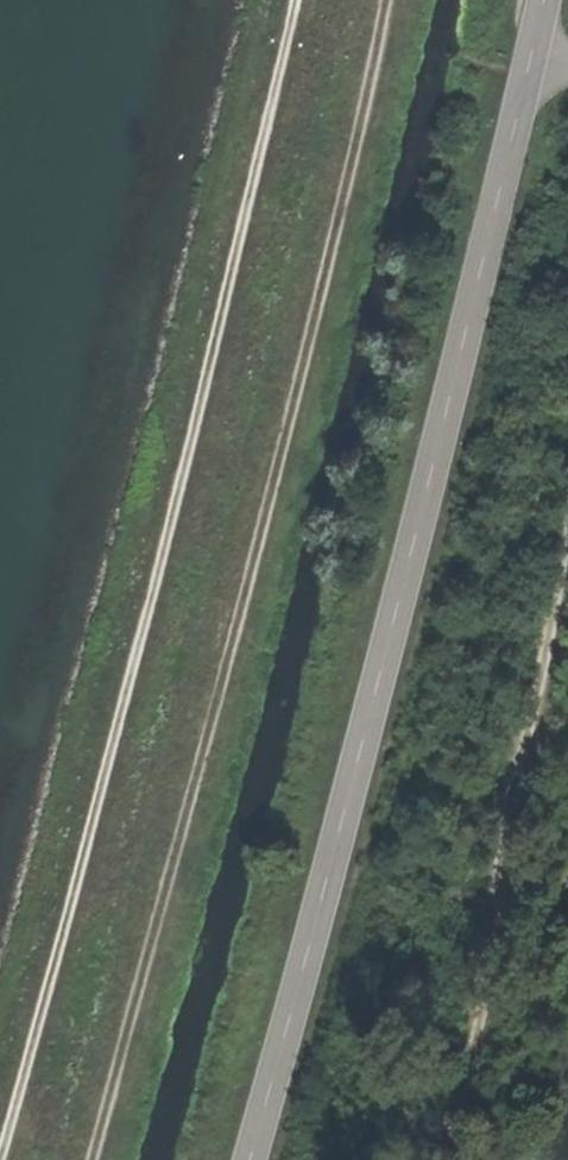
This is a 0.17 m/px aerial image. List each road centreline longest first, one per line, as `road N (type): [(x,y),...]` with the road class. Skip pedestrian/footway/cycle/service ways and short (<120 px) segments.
road 1 (track): [(297,0),(0,1120)]
road 2 (tertiary): [(251,1159),(332,872),(536,50)]
road 3 (track): [(414,1159),(567,582)]

